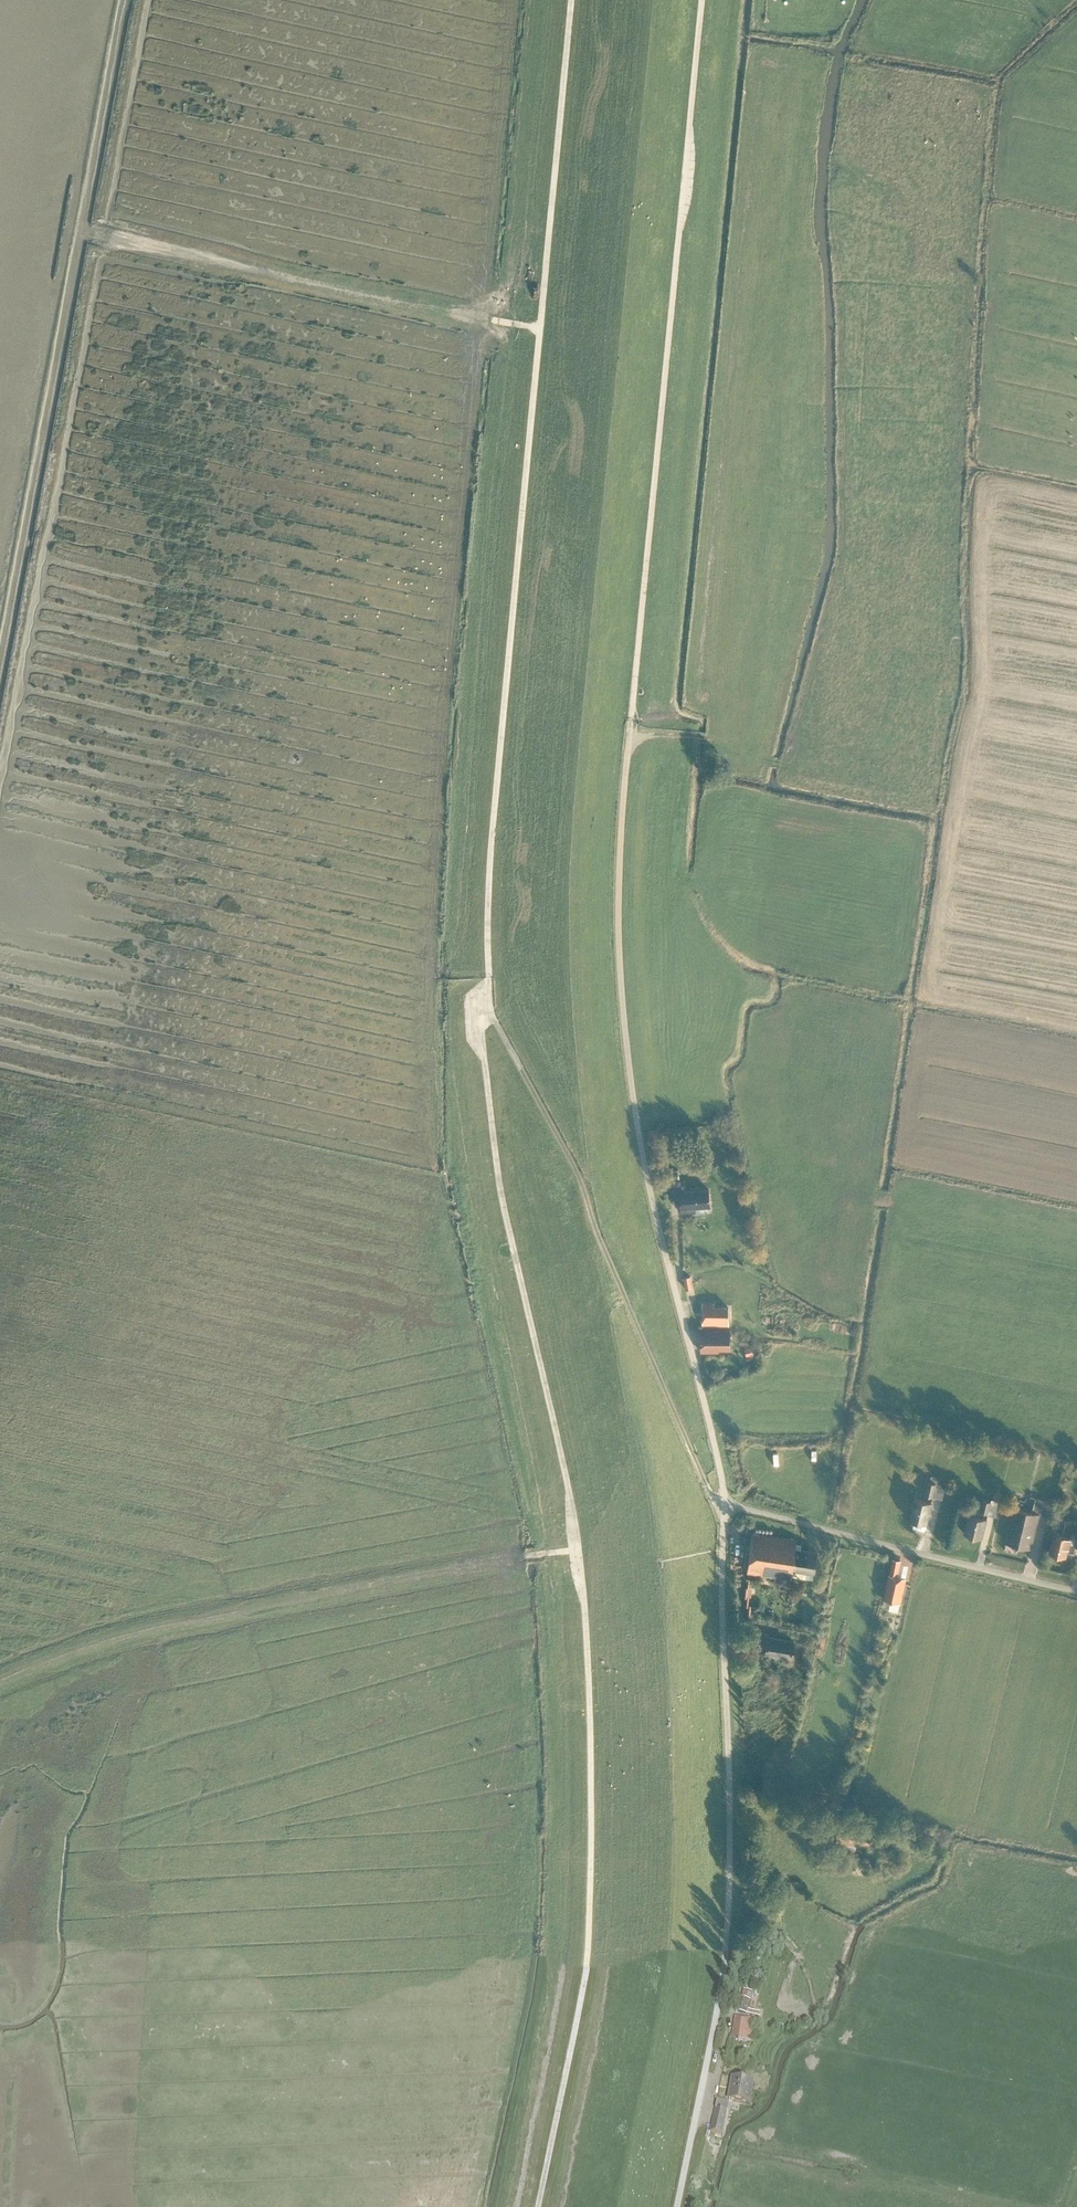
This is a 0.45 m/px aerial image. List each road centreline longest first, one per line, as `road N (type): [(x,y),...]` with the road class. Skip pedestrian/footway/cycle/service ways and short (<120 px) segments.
road 1 (track): [(538,2206),(589,1946),(589,1656),(575,1518),(504,1204),(481,1025),(568,0)]
road 2 (residential): [(675,2206),(725,1933),(724,1505)]
road 3 (track): [(579,1548),(141,1631),(0,1679)]
road 4 (track): [(482,1009),(498,1022),(577,1165),(712,1495),(724,1505)]
road 5 (track): [(538,327),(83,231)]
road 6 (residential): [(724,1505),(639,1149)]
road 7 (residential): [(724,1505),(1076,1590)]

